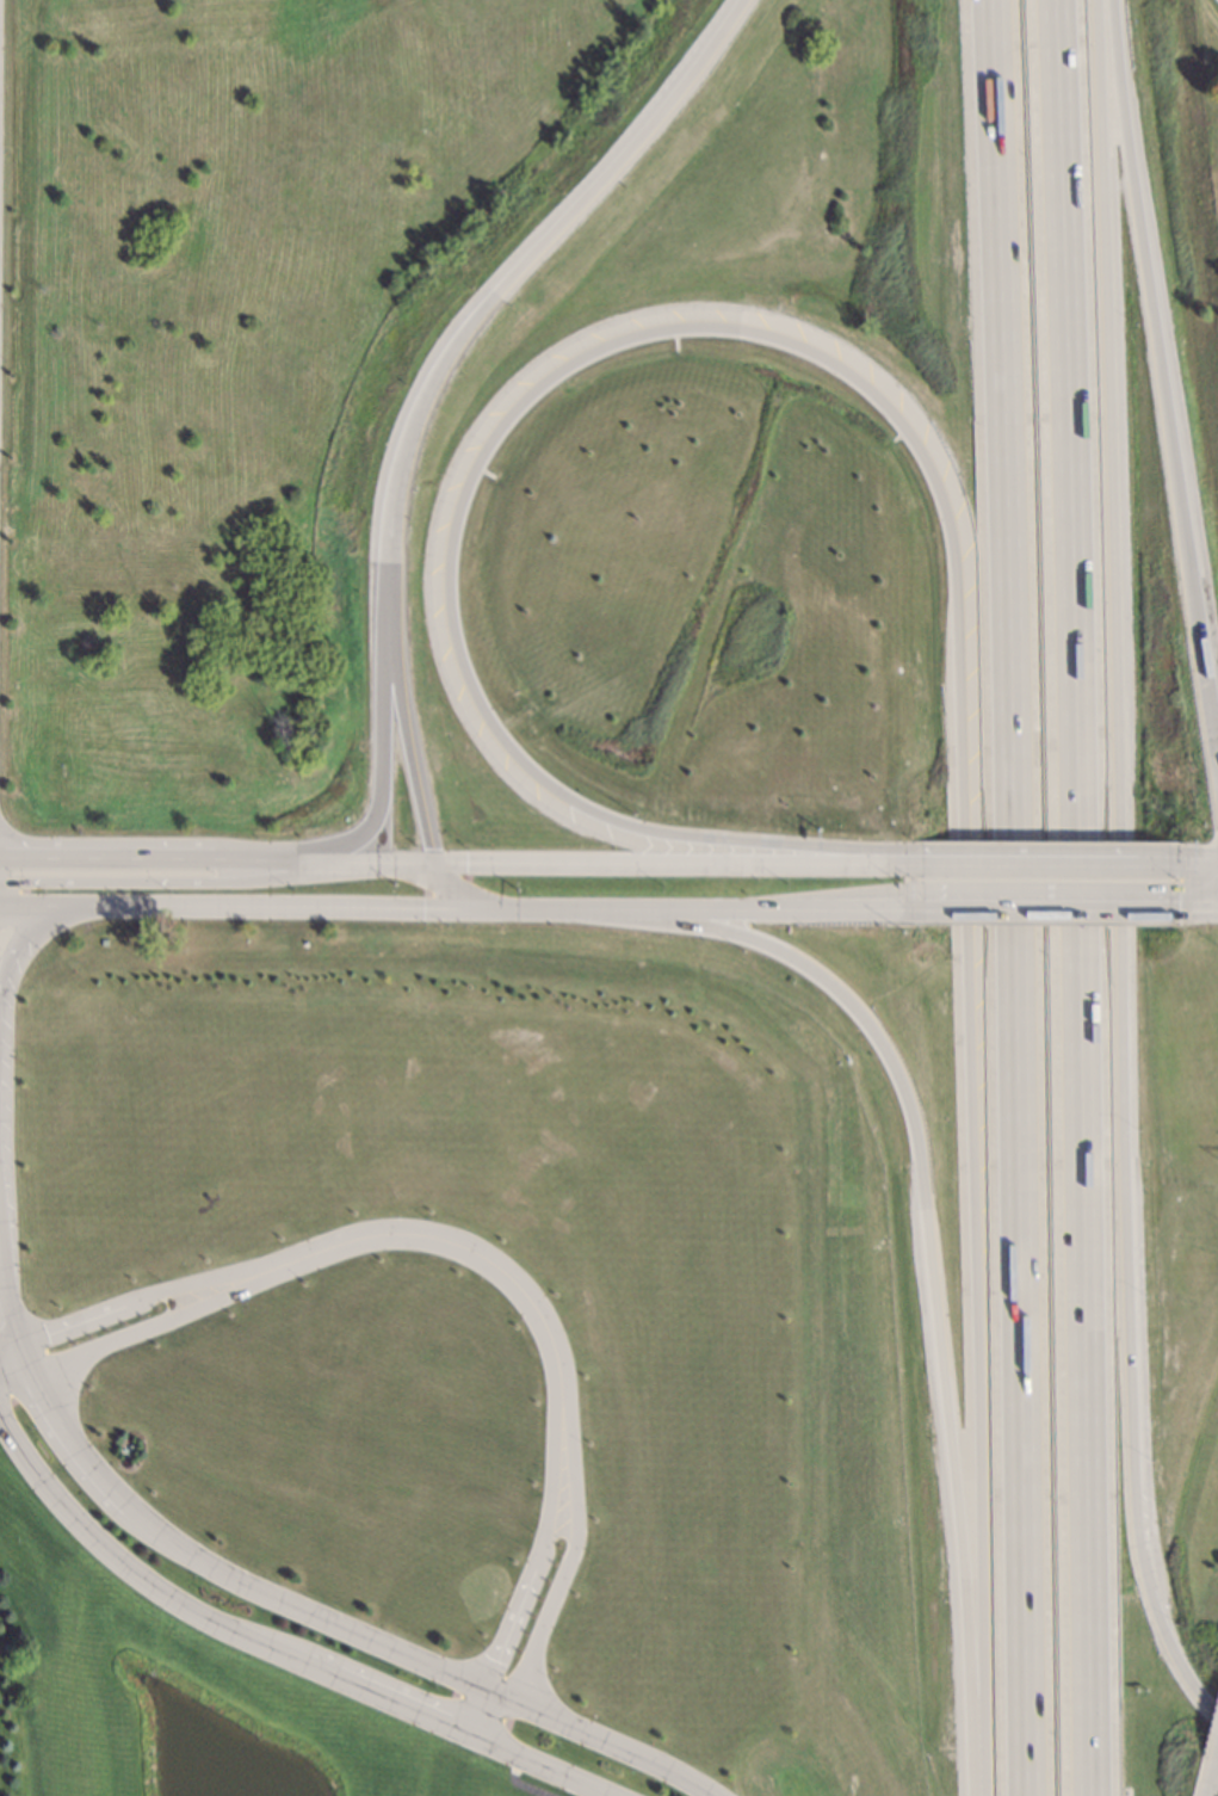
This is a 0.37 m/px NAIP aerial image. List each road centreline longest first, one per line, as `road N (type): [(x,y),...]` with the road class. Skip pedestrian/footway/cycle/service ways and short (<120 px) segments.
road 1 (motorway): [(910,863),(633,828),(580,809),(502,746),(459,664),(450,553),(462,499),(487,444),(545,379),(596,350),(655,332),(762,337),(828,364),(879,400),(915,439),(940,494),(957,601),(986,1795)]
road 2 (motorway): [(985,0),(1012,1036),(1021,1795)]
road 3 (motorway): [(1078,1795),(1059,0)]
road 4 (motorway): [(1217,1716),(1186,1683),(1162,1640),(1146,1596),(1133,1500),(1095,0)]
road 5 (motorway): [(573,911),(713,930),(783,951),(854,1008),(902,1085),(919,1159),(959,1562),(968,1795)]
road 6 (secondary): [(0,1284),(12,1343),(49,1426),(99,1488),(157,1541),(222,1580),(509,1699),(708,1795)]
road 7 (motorway): [(1217,763),(1112,0)]
road 8 (secondary): [(0,1432),(72,1529),(175,1605),(616,1795)]
road 9 (motorway): [(743,0),(632,153),(505,282),(438,369),(408,434),(387,561)]
road 10 (secondary): [(0,903),(477,907)]
road 11 (secondary): [(910,863),(438,864)]
road 12 (secondary): [(438,864),(0,859)]
road 13 (primary): [(477,907),(909,908)]
road 14 (residential): [(562,1417),(545,1332),(528,1303),(469,1253),(387,1234),(278,1261)]
road 15 (residential): [(468,1734),(509,1699),(571,1544),(562,1417)]
road 16 (residential): [(562,1417),(539,1550),(468,1734)]
road 17 (motorway): [(387,561),(381,801),(363,834),(324,864)]
road 18 (secondary): [(324,864),(246,885),(0,884)]
road 19 (motorway): [(387,561),(404,722),(438,864)]
road 20 (residential): [(0,1385),(210,1301),(278,1261)]
road 21 (residential): [(278,1261),(160,1291),(0,1347)]
road 22 (primary): [(909,908),(1193,911)]
road 23 (primary): [(1193,862),(910,863)]

